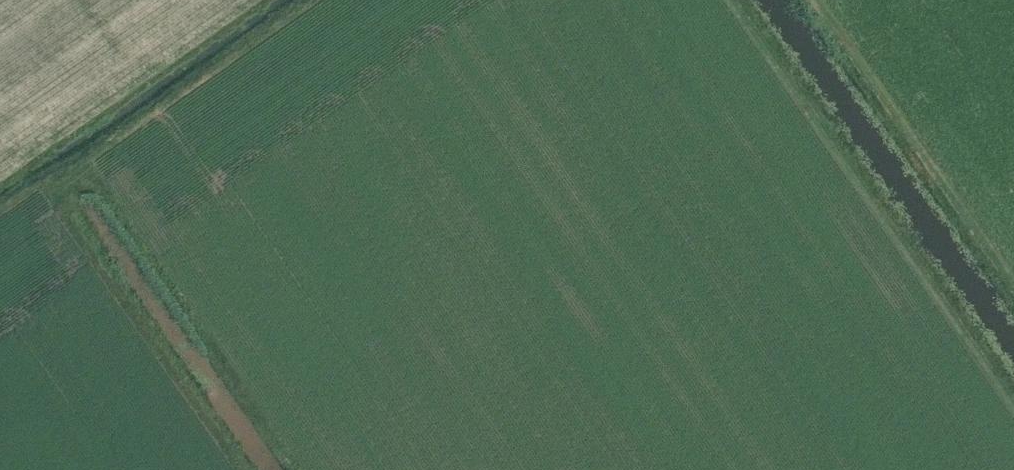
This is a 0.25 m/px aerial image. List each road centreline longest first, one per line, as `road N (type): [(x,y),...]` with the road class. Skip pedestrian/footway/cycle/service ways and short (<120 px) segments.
road 1 (track): [(1013,425),(720,0)]
road 2 (track): [(229,0),(0,159)]

